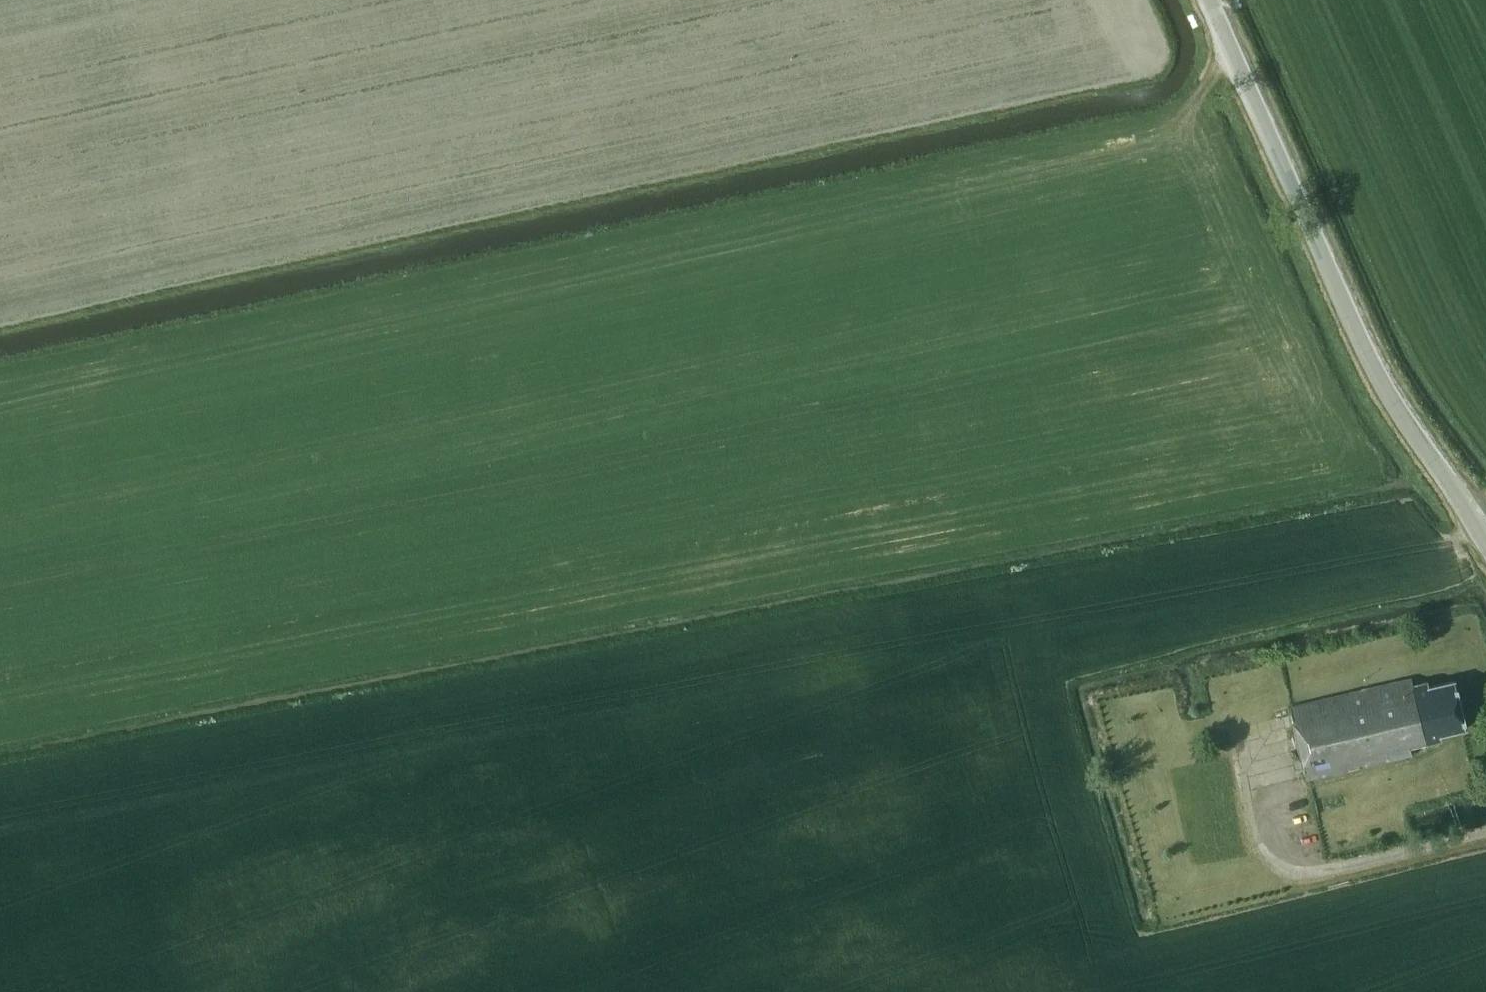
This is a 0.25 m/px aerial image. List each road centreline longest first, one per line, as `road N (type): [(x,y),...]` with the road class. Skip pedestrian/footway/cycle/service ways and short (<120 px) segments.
road 1 (tertiary): [(1485,545),(1381,385),(1209,0)]

